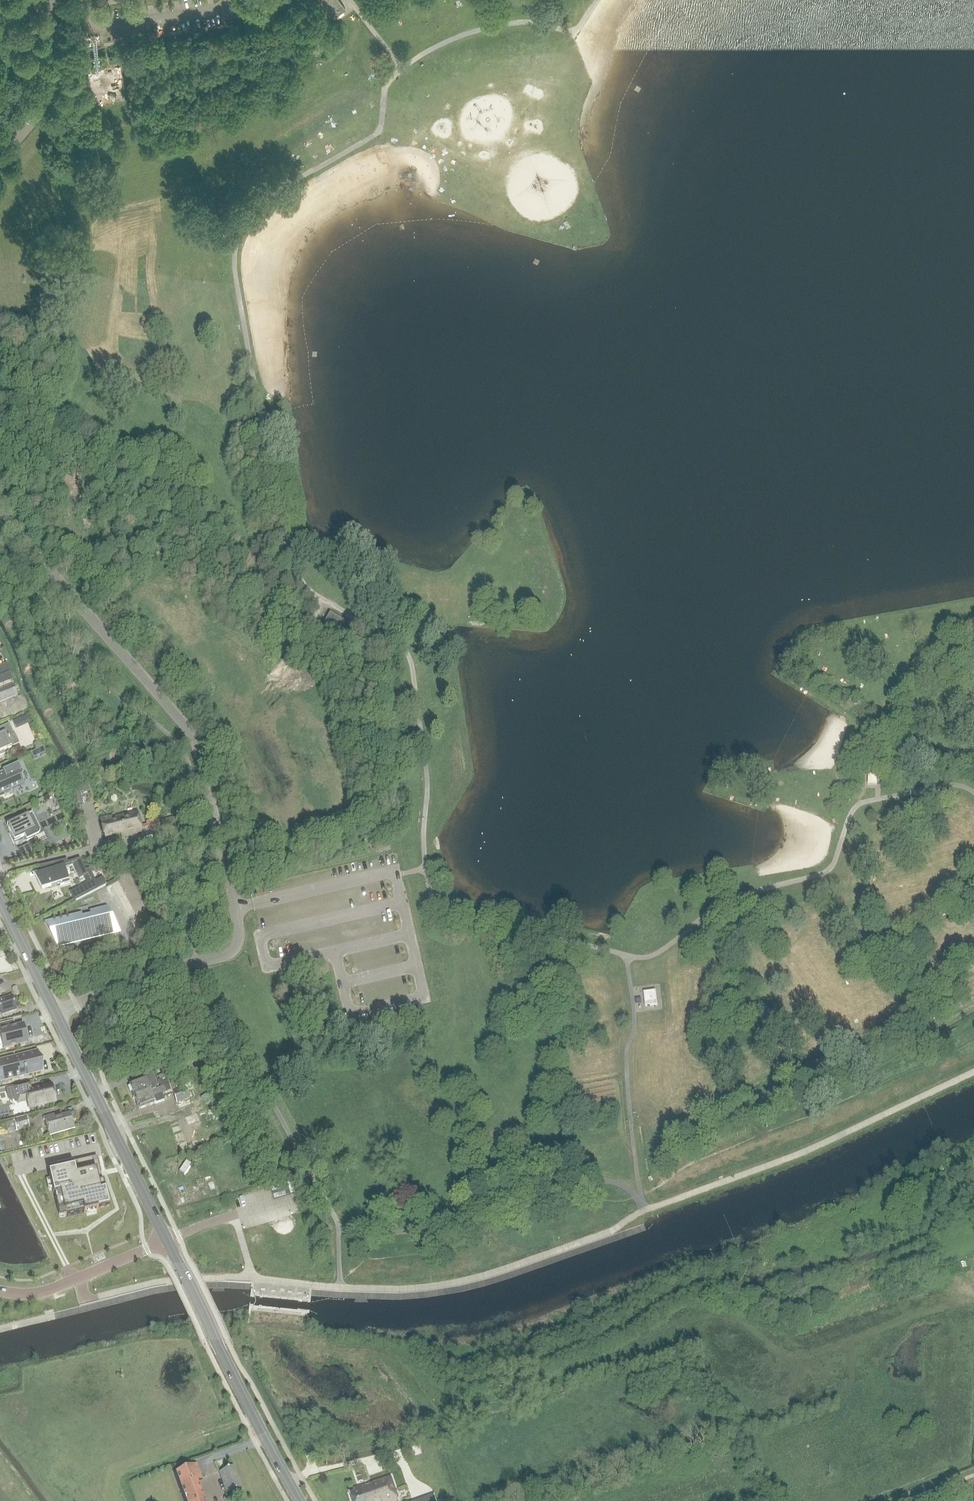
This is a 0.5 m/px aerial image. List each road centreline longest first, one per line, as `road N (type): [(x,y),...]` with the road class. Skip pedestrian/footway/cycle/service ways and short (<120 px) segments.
road 1 (unclassified): [(55,1013),(156,972),(228,955),(238,932),(191,747),(0,507)]
road 2 (secondary): [(300,1500),(166,1239)]
road 3 (secondary): [(166,1239),(55,1013)]
road 4 (track): [(254,1416),(127,1461),(116,1470),(109,1500)]
road 5 (unclassified): [(0,156),(62,77),(51,0)]
road 6 (residential): [(0,1292),(57,1286),(166,1239)]
road 7 (secondary): [(55,1013),(0,900)]

